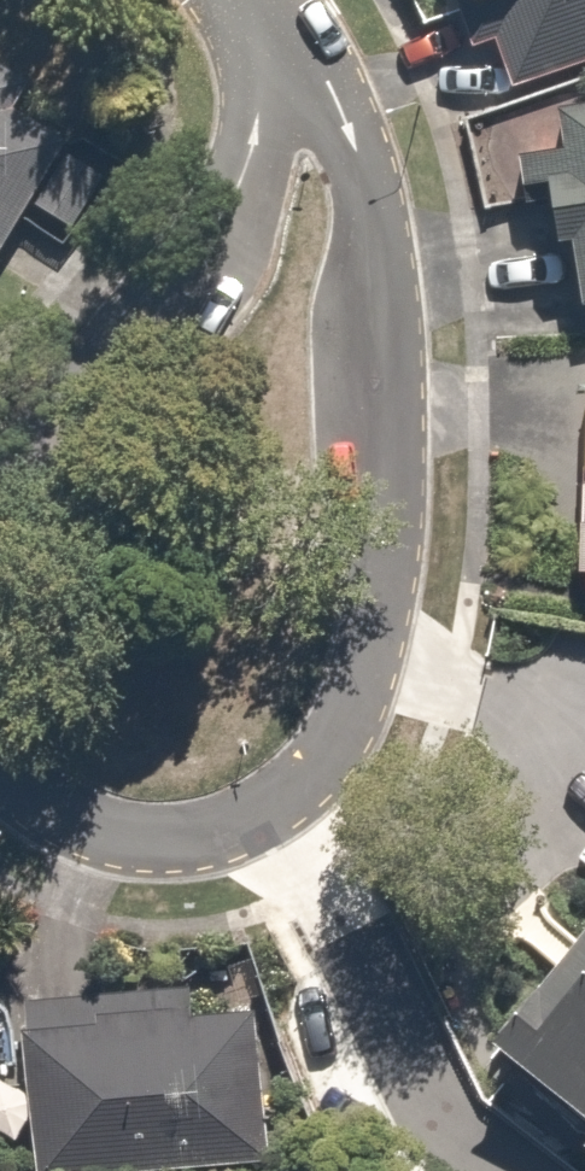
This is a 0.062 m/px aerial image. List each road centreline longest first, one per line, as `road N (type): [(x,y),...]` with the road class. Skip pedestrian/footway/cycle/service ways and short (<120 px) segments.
road 1 (residential): [(262,12),(346,123),(370,204),(382,364),(377,644),(334,754),(308,786),(273,809)]
road 2 (residential): [(0,499),(209,232),(240,182),(253,138),(262,12)]
road 3 (residential): [(273,809),(468,1170)]
road 4 (residential): [(273,809),(186,843),(130,841),(78,824),(0,773)]

